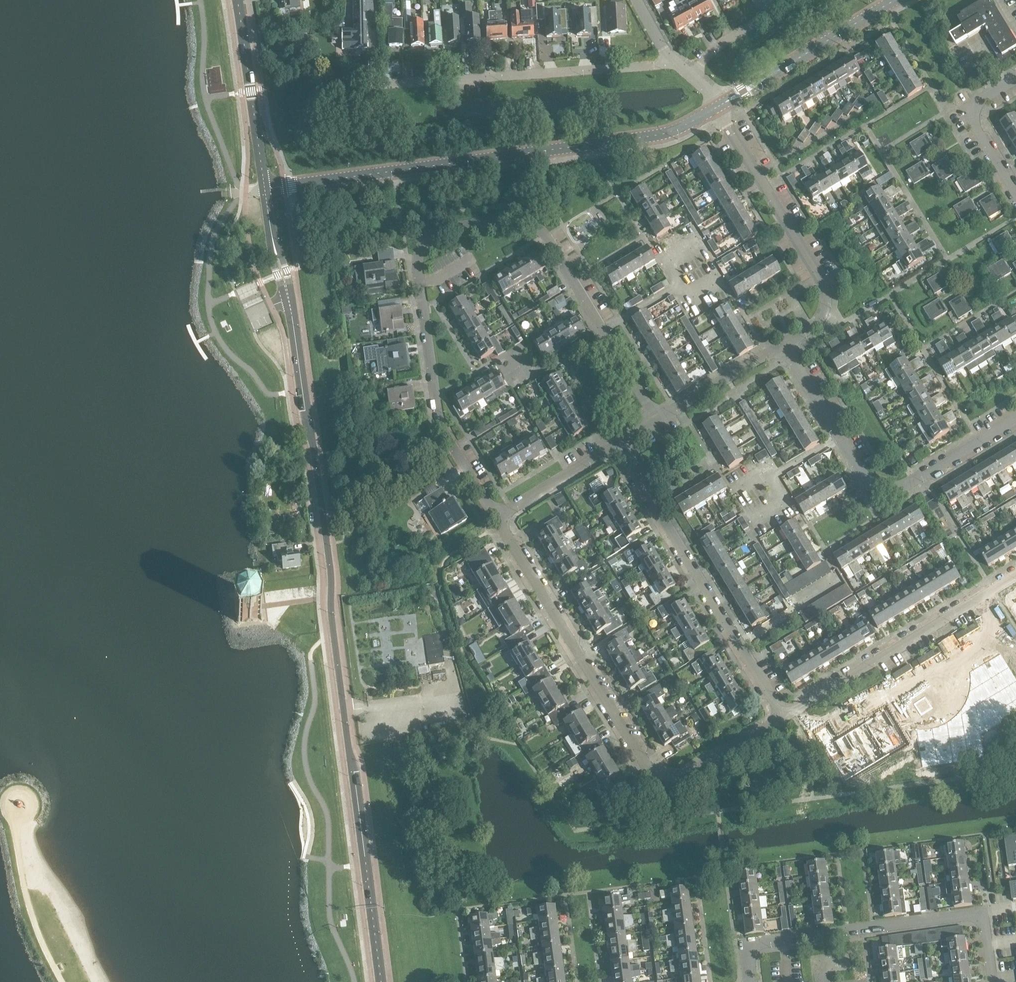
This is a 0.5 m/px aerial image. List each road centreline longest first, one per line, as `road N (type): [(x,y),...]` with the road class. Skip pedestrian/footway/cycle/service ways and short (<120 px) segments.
road 1 (secondary): [(383,981),(314,445),(268,188)]
road 2 (residential): [(655,419),(546,233),(515,226),(425,236),(422,288),(439,399),(448,435),(498,517)]
road 3 (secondary): [(268,188),(663,134),(714,110)]
road 4 (residential): [(783,718),(691,774),(657,777),(498,517)]
road 5 (residential): [(993,981),(986,925),(974,913),(755,943),(747,953),(751,981)]
road 6 (residential): [(783,718),(620,441)]
road 7 (residential): [(366,85),(669,61)]
road 8 (residential): [(790,349),(823,324),(830,289),(714,110)]
road 9 (residential): [(1015,576),(783,718)]
road 10 (secondary): [(714,110),(904,0)]
road 11 (residential): [(924,475),(899,487),(868,482),(790,349)]
road 12 (secondary): [(268,188),(238,0)]
road 13 (residential): [(1015,191),(964,105),(1015,75)]
road 14 (residential): [(655,419),(790,349)]
road 15 (residential): [(498,517),(620,441)]
road 16 (residential): [(706,88),(727,41),(791,0)]

